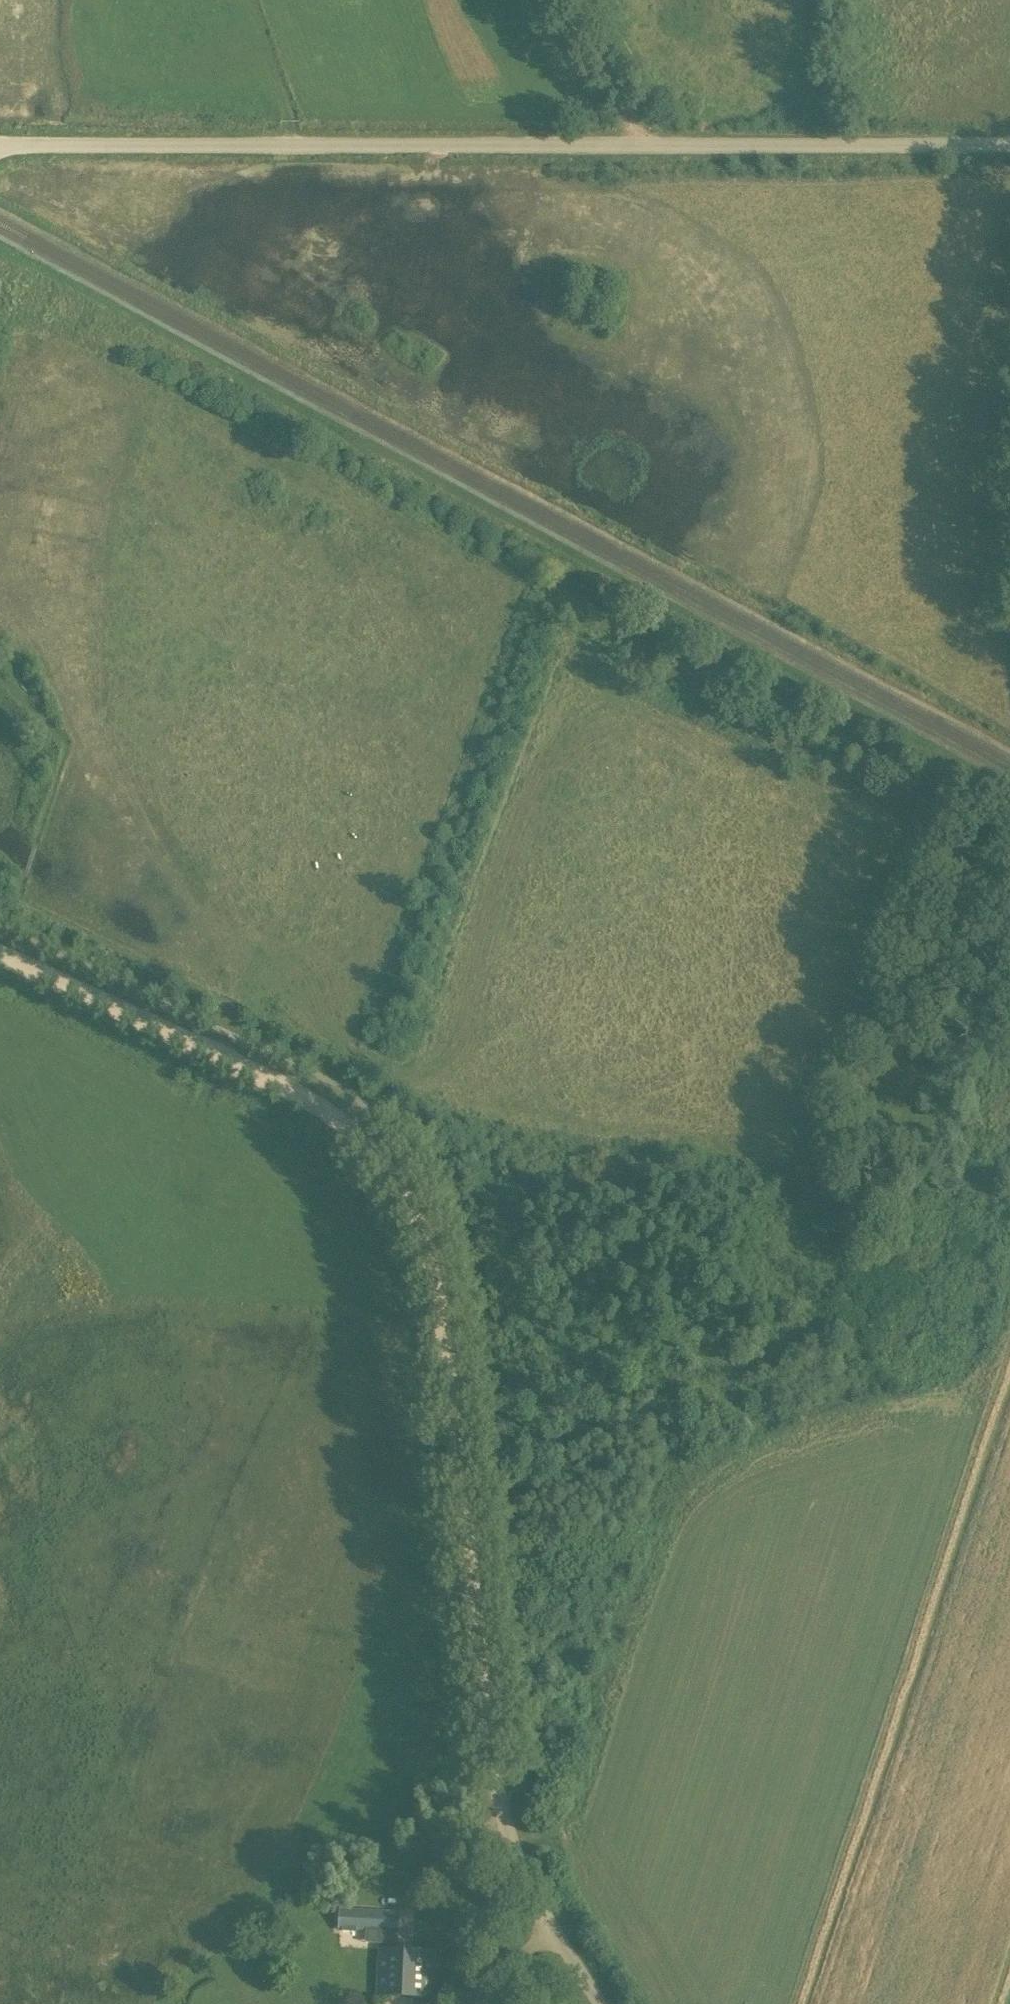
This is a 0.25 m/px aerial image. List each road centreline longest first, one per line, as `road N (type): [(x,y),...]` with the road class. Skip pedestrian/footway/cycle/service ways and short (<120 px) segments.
road 1 (track): [(484,1722),(444,1315),(419,1224),(390,1172),(331,1109),(0,954)]
road 2 (unclassified): [(1009,144),(0,146)]
road 3 (unclassified): [(598,2003),(500,1822),(484,1722)]

